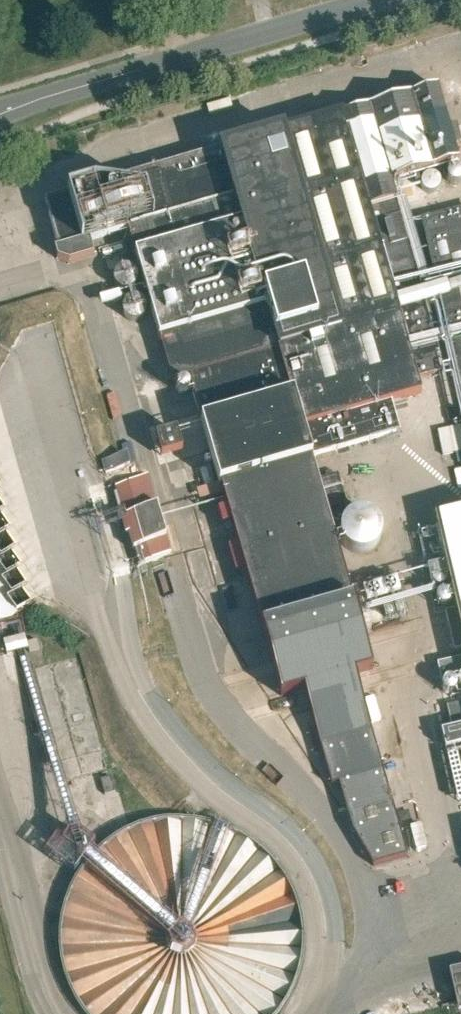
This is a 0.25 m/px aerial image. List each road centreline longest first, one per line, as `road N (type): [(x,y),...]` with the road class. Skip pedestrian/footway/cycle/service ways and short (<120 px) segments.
road 1 (tertiary): [(180,58),(376,0)]
road 2 (tertiary): [(0,112),(180,58)]

